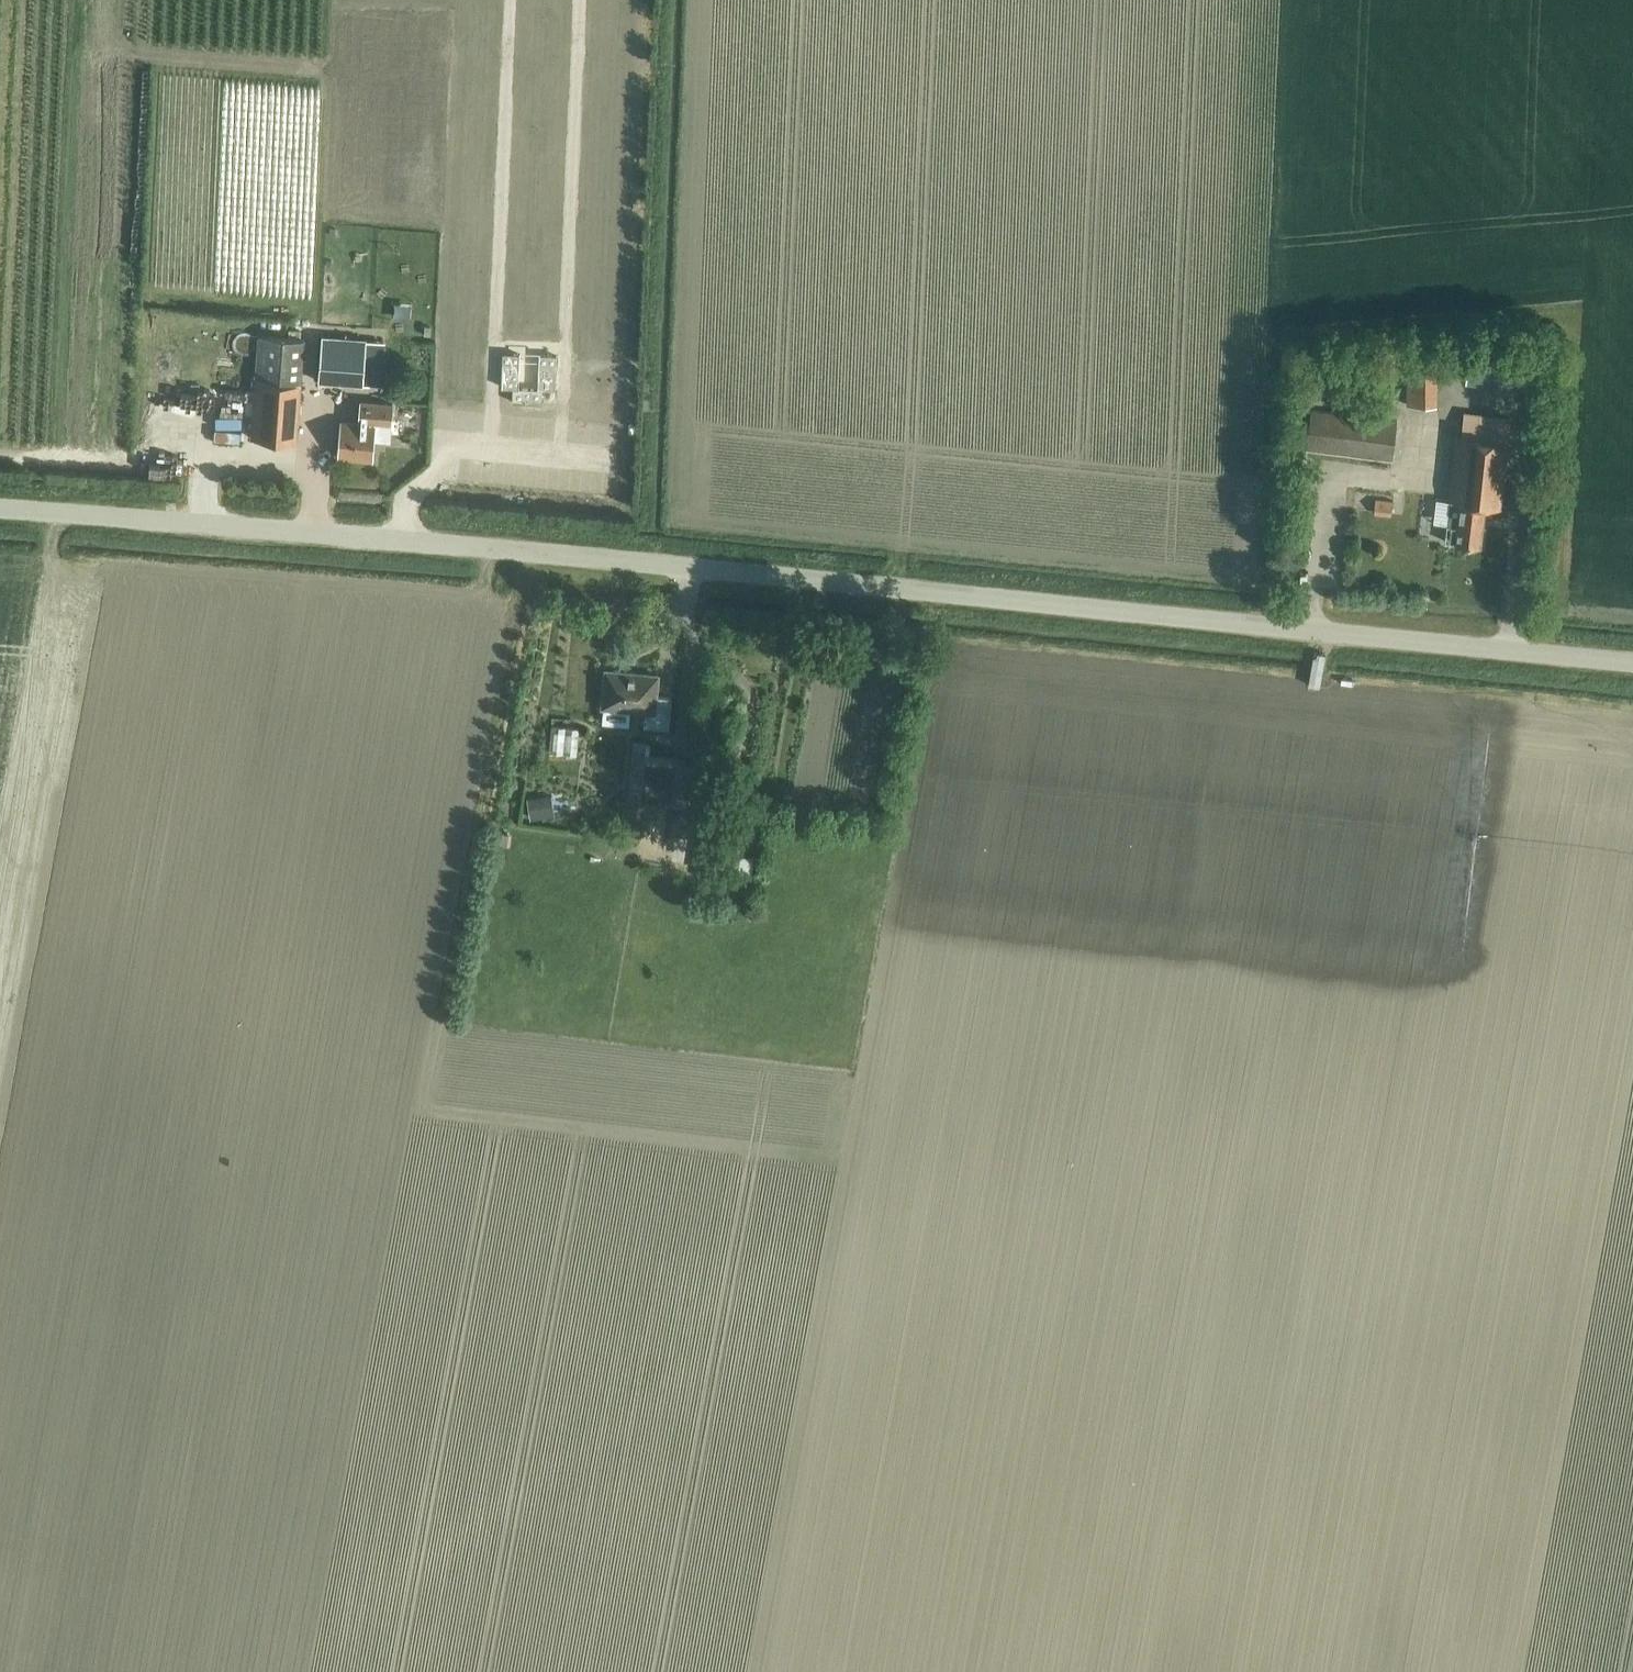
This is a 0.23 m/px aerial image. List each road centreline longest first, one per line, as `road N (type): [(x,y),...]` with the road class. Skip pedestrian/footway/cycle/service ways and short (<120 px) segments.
road 1 (unclassified): [(1632,665),(297,523),(0,505)]

